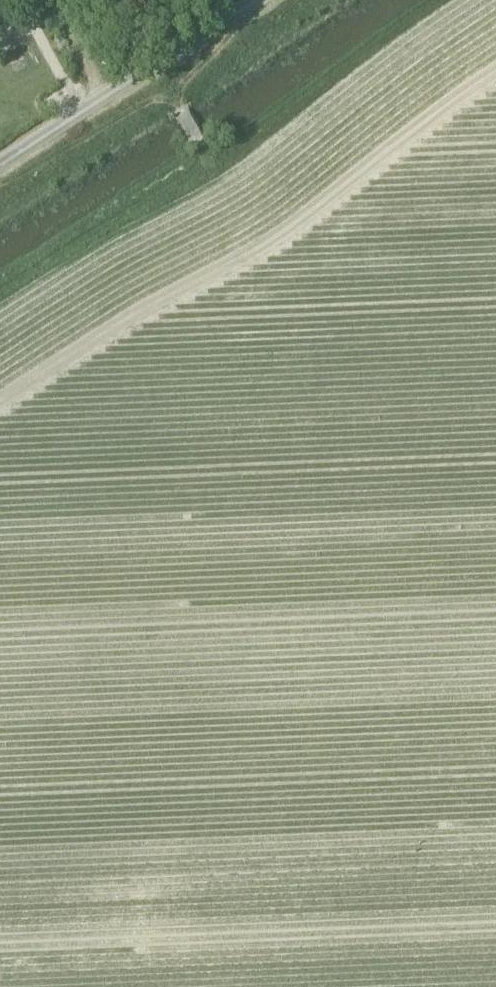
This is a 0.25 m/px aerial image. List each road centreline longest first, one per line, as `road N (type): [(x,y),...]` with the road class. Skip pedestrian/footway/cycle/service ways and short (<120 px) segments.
road 1 (tertiary): [(0,167),(253,0)]

